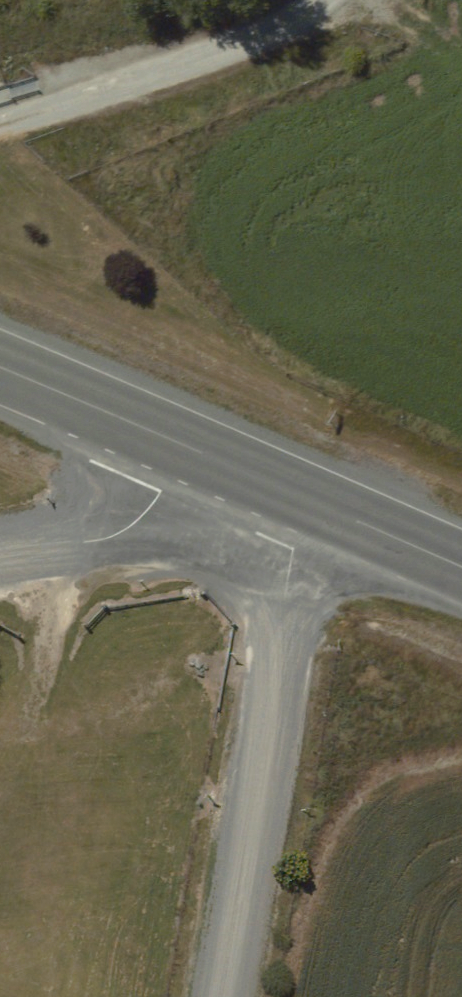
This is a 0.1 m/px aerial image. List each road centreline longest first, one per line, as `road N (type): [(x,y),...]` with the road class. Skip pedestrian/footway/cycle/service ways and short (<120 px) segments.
road 1 (residential): [(218,996),(295,547),(313,501)]
road 2 (track): [(0,120),(260,36),(298,0)]
road 3 (residential): [(0,555),(114,537),(158,497),(190,446)]
road 4 (trunk): [(0,363),(190,446)]
road 5 (trunk): [(313,501),(461,566)]
road 6 (trunk): [(190,446),(313,501)]

